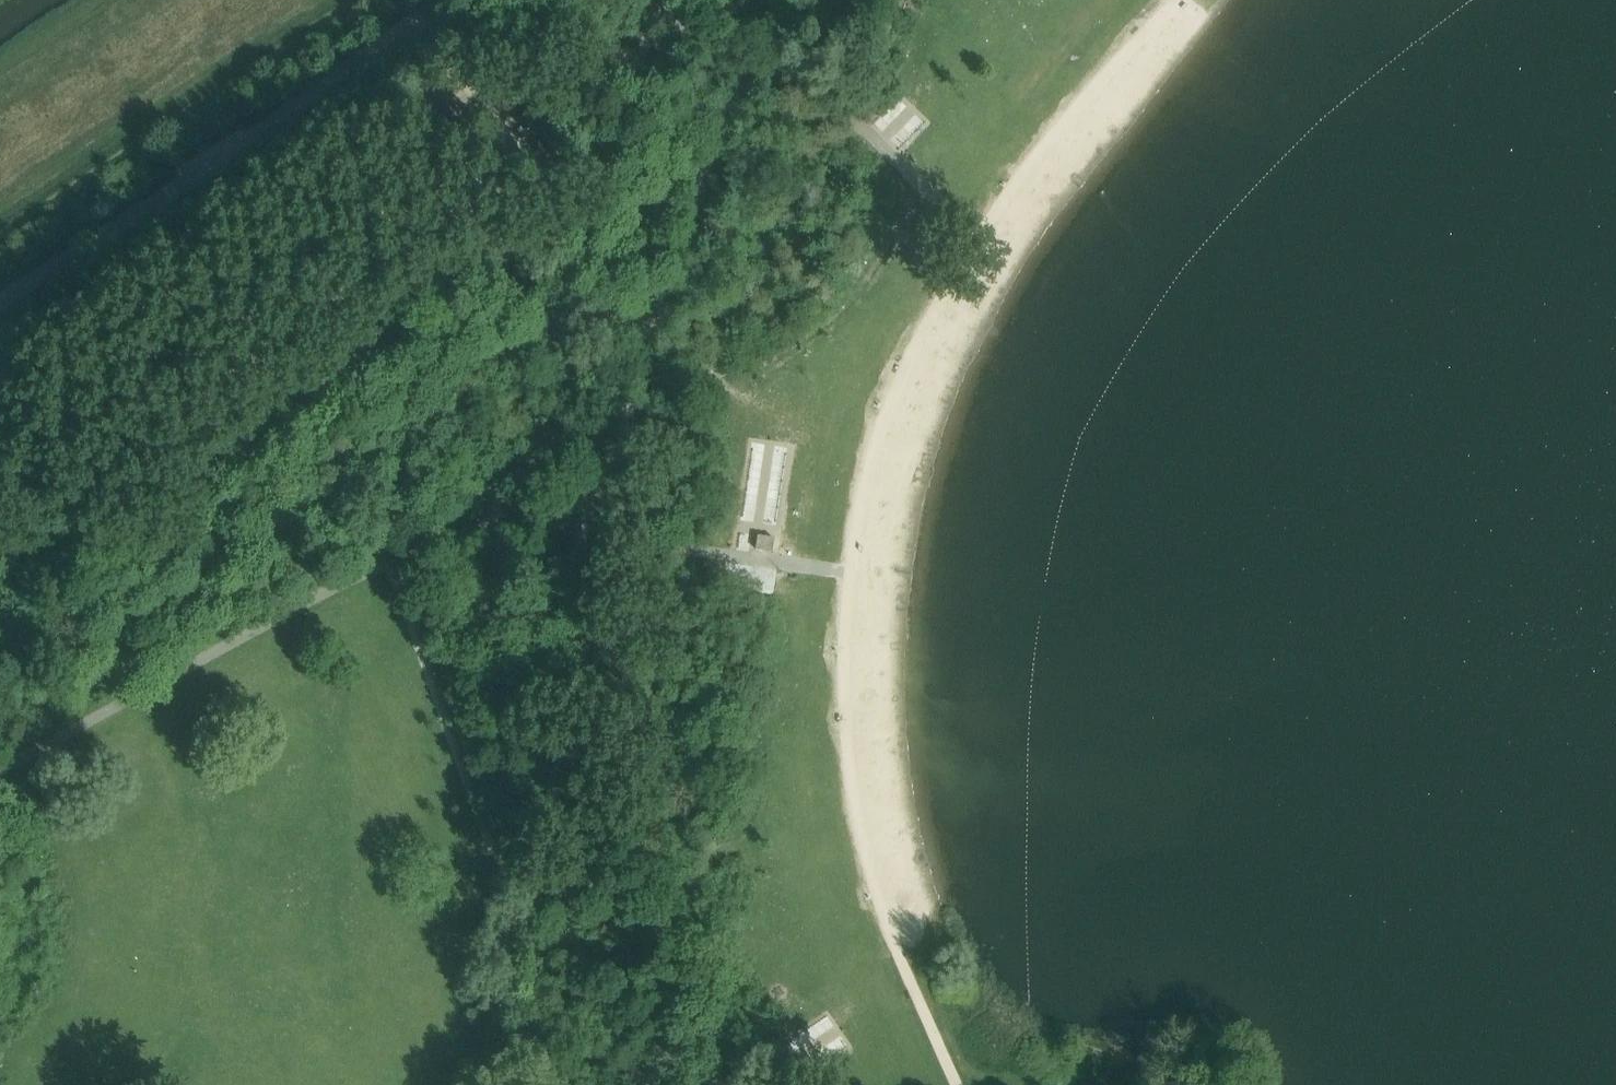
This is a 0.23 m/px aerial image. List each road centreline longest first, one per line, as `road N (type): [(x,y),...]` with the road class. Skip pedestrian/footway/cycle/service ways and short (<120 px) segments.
road 1 (unclassified): [(0,292),(442,0)]

